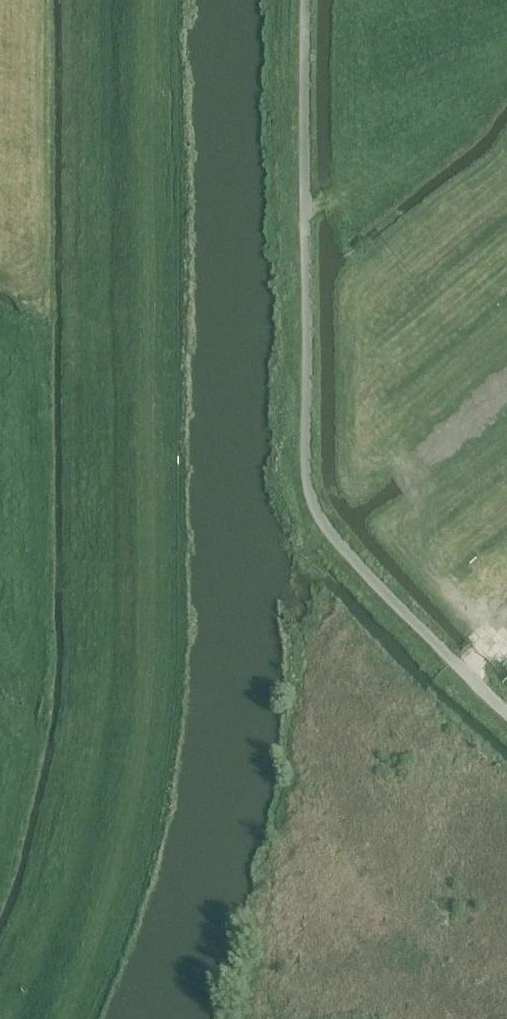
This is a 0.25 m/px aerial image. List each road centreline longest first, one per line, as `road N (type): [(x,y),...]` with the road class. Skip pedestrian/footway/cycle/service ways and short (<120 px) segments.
road 1 (track): [(506,710),(363,569),(314,502),(307,464),(307,0)]

